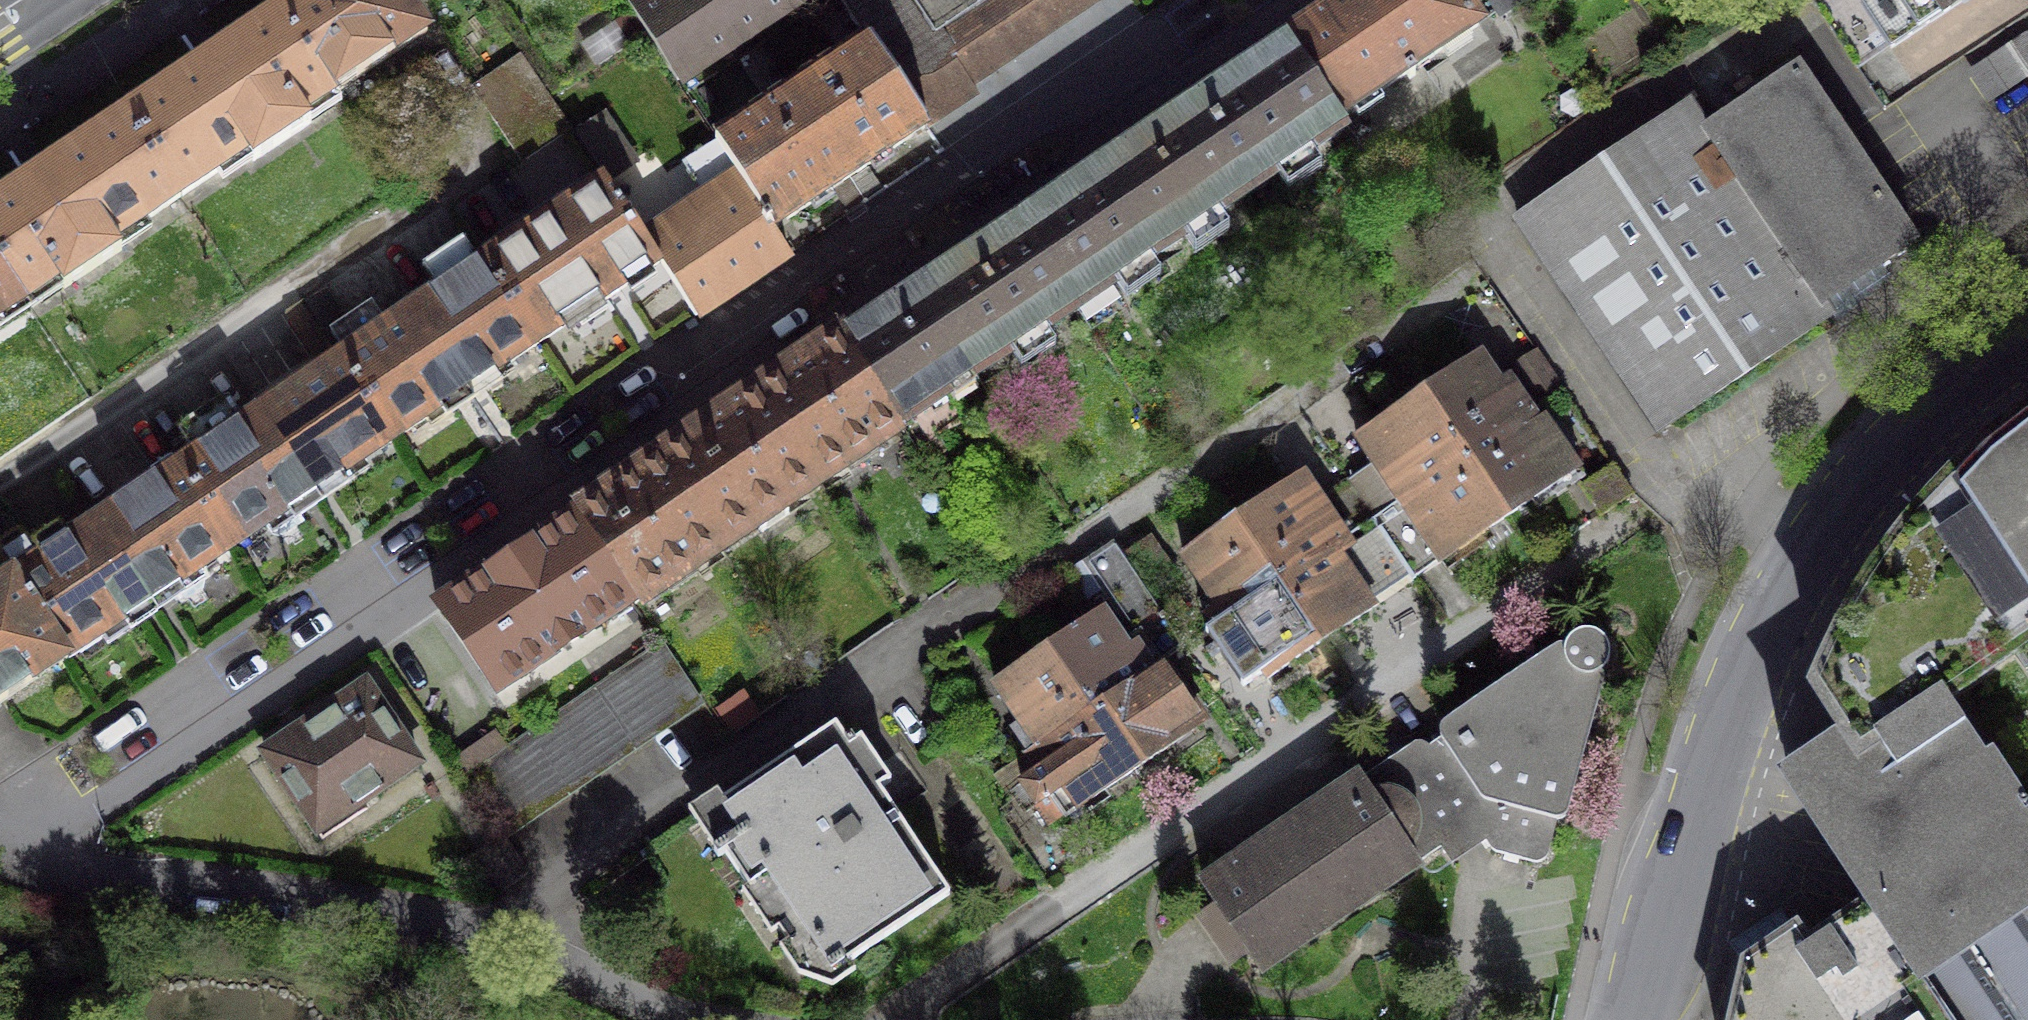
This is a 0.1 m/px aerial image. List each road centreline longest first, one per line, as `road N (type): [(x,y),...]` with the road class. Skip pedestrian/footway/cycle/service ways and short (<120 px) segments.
road 1 (residential): [(26,856),(1306,0)]
road 2 (tertiary): [(2027,321),(1905,425),(1777,595),(1653,925),(1628,1019)]
road 3 (residential): [(719,1019),(639,997),(481,924),(341,898),(105,874),(26,856)]
road 4 (residential): [(410,210),(0,482)]

